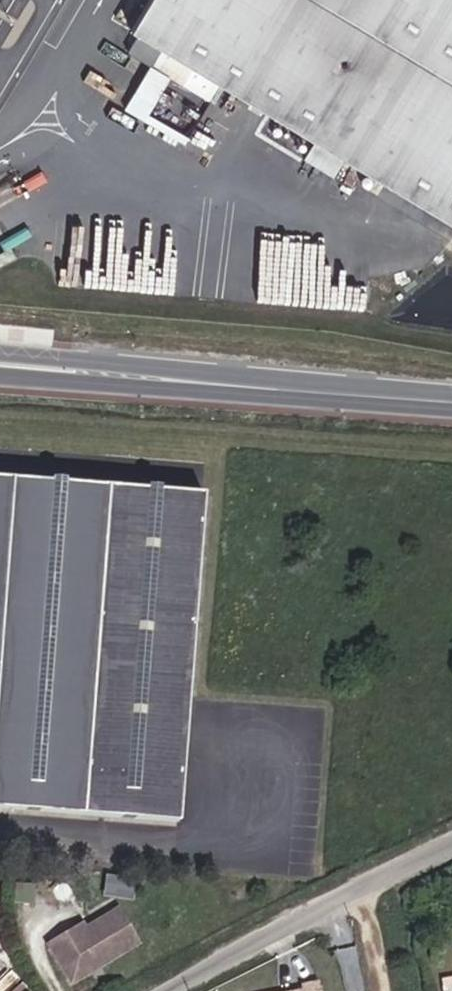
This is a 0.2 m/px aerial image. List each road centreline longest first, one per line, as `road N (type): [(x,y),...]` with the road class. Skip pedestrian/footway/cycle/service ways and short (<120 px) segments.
road 1 (unclassified): [(144,990),(451,845)]
road 2 (secondary): [(451,394),(220,380)]
road 3 (secondary): [(220,380),(0,349)]
road 4 (secondary): [(0,372),(220,380)]

